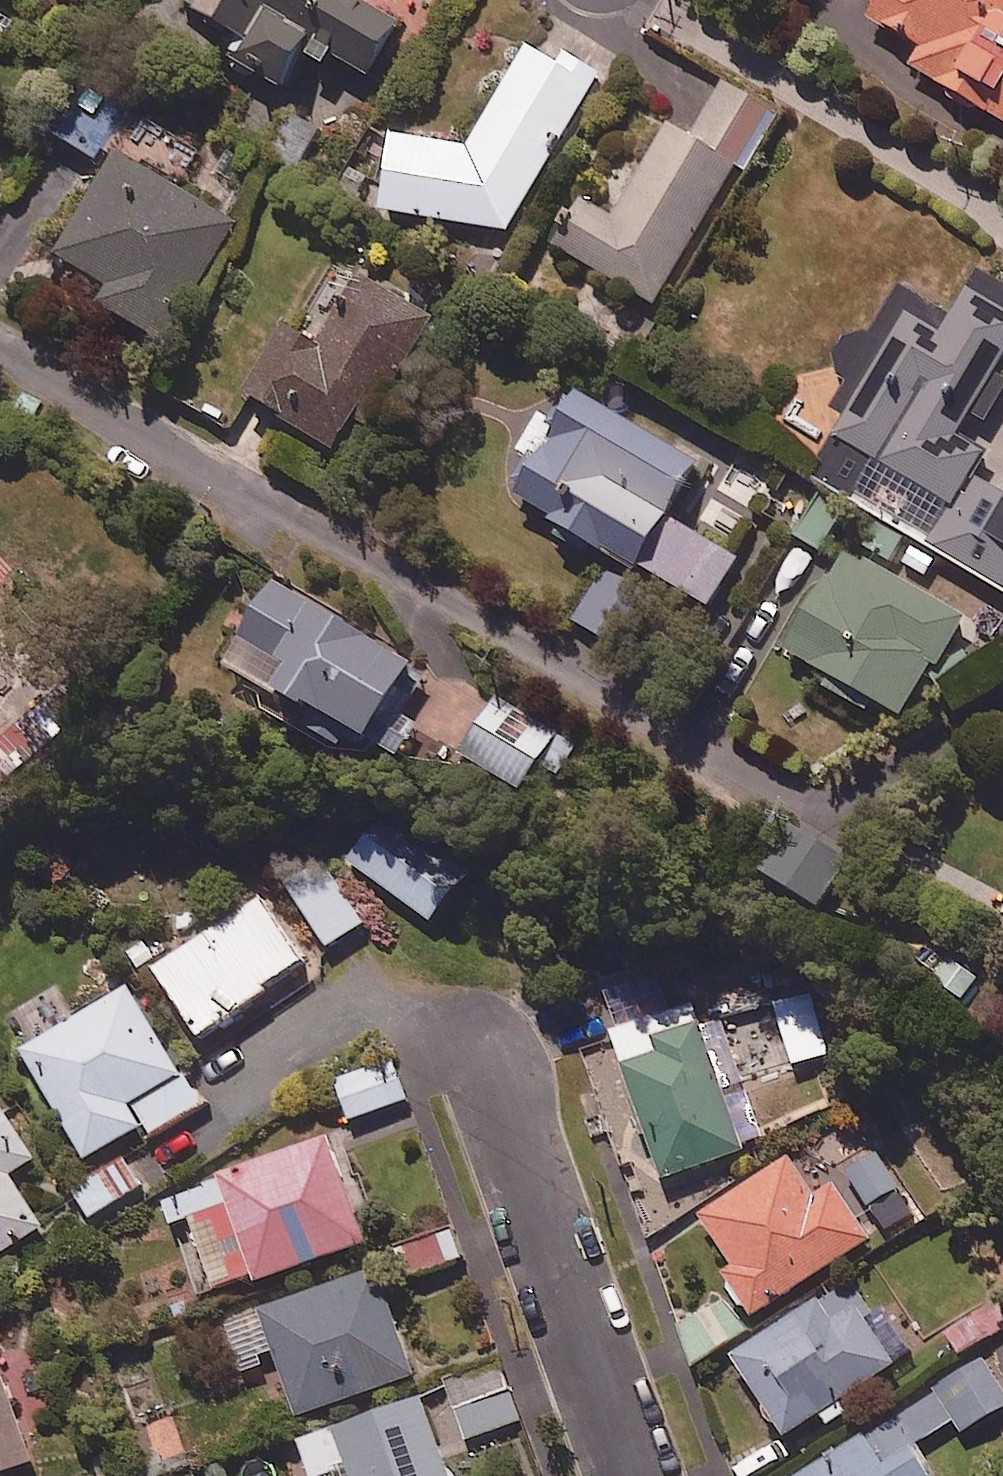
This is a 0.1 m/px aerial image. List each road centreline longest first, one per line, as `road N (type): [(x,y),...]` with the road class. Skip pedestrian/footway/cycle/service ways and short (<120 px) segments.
road 1 (residential): [(0,346),(795,806),(831,807),(850,798),(1002,705)]
road 2 (residential): [(474,1027),(634,1475)]

